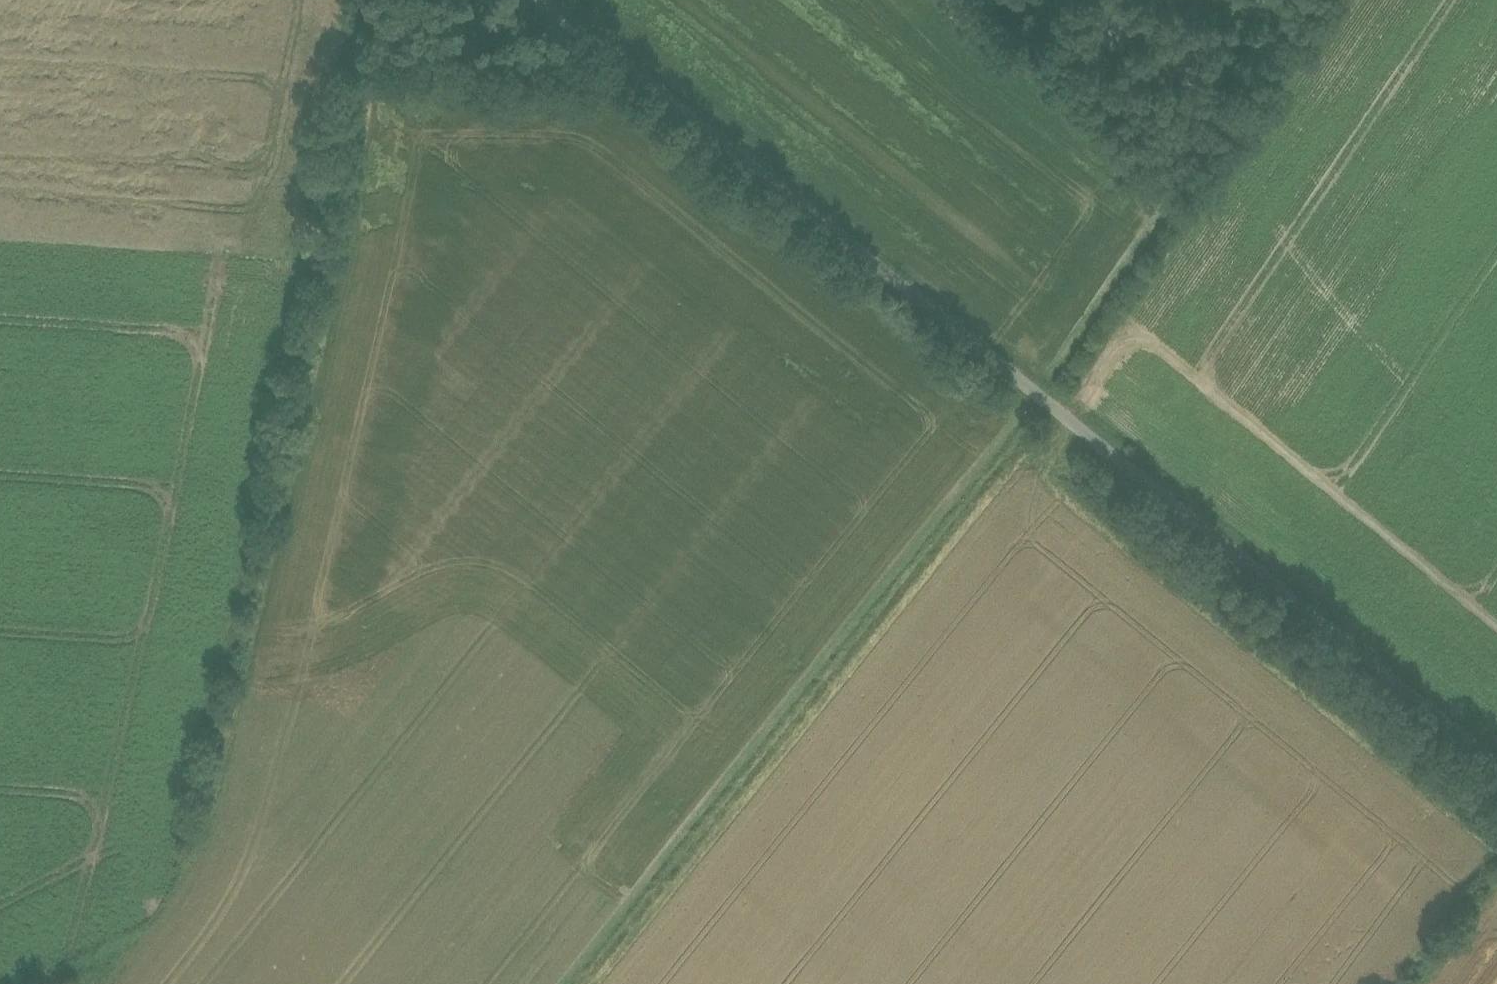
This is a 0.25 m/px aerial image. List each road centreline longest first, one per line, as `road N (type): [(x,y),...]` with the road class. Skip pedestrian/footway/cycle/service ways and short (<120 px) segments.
road 1 (track): [(537,0),(1496,764)]

